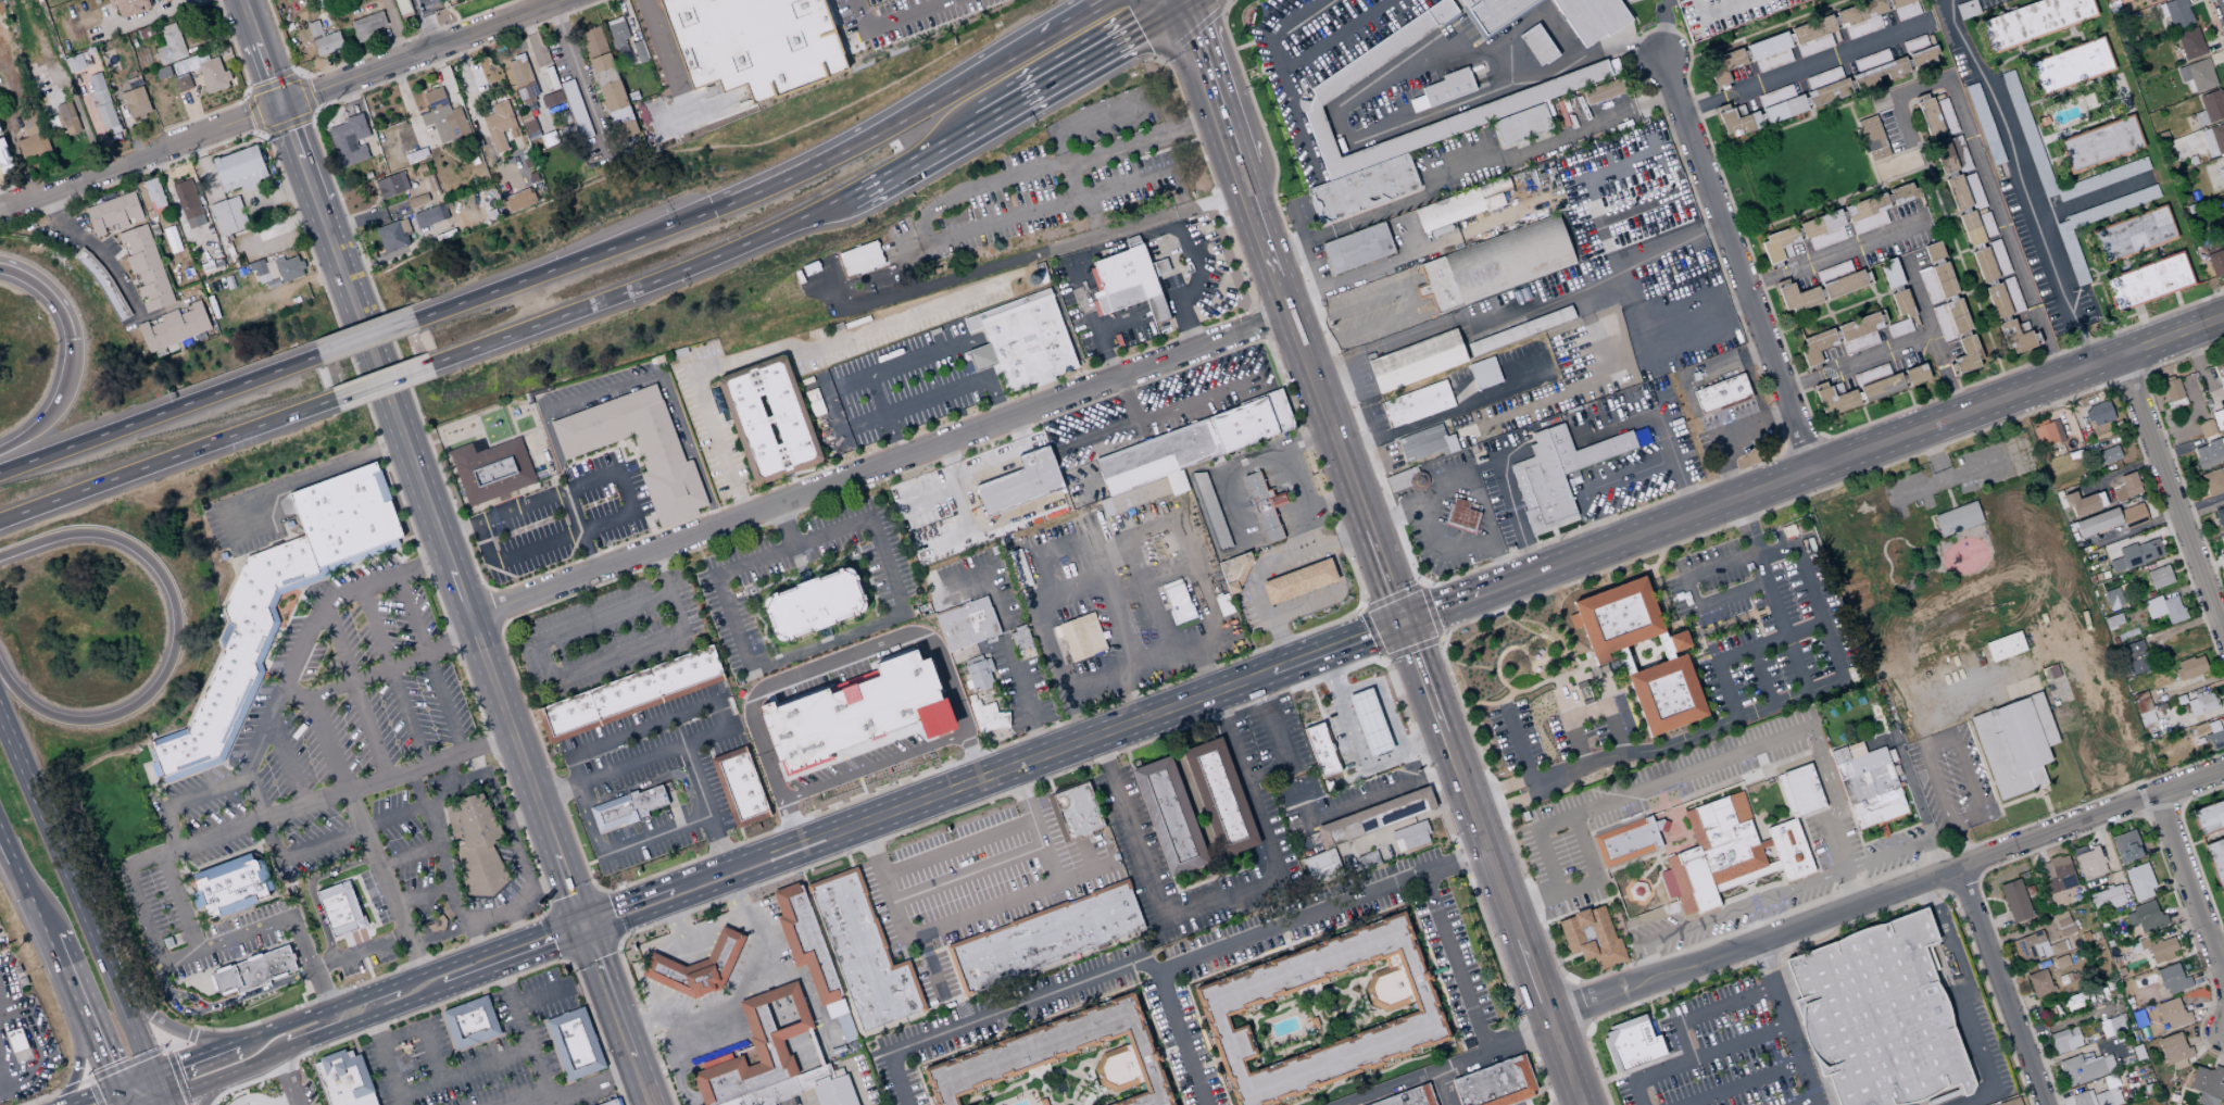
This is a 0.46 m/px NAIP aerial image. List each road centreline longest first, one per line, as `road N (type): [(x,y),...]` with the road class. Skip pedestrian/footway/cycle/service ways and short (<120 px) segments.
road 1 (residential): [(1289,313),(468,616)]
road 2 (tertiary): [(282,109),(579,915)]
road 3 (secondary): [(1478,593),(2223,315)]
road 4 (motorway): [(1039,39),(754,189),(413,321)]
road 5 (motorway): [(0,555),(67,532),(113,536),(161,572),(177,620),(158,682),(105,717),(42,712),(0,669)]
road 6 (secondary): [(1271,669),(831,837)]
road 7 (motorway): [(428,364),(718,256),(852,196)]
road 8 (primary): [(276,1028),(199,1037),(139,1004),(12,742)]
road 9 (residential): [(1548,1016),(1958,867)]
road 10 (primary): [(154,1085),(0,714)]
road 11 (residential): [(1812,468),(1681,113)]
road 12 (motorway): [(0,520),(336,398)]
road 13 (motorway): [(318,354),(0,470)]
road 14 (residential): [(568,0),(282,109)]
road 15 (residential): [(2223,637),(2119,354)]
road 16 (residential): [(282,109),(0,212)]
road 17 (residential): [(1958,867),(2223,767)]
road 18 (primary): [(1276,279),(1368,529)]
road 19 (secondary): [(587,936),(774,867),(831,837)]
road 20 (residential): [(1958,867),(2043,1104)]
road 21 (secondary): [(154,1085),(176,1089),(372,1017)]
road 22 (motorway): [(980,123),(1181,9)]
road 23 (primary): [(1444,732),(1520,939)]
road 24 (residential): [(2223,982),(2156,793)]
road 25 (tertiary): [(587,936),(648,1104)]
road 26 (secondary): [(831,837),(766,845),(670,881)]
road 27 (primary): [(1181,9),(1236,167)]
road 28 (secondary): [(579,915),(424,972)]
road 29 (motorway): [(852,196),(980,123)]
road 30 (motorway): [(73,339),(71,372),(53,414),(0,448)]
road 31 (secondary): [(1402,621),(1271,669)]
road 32 (primary): [(67,982),(77,1064),(52,1104)]

